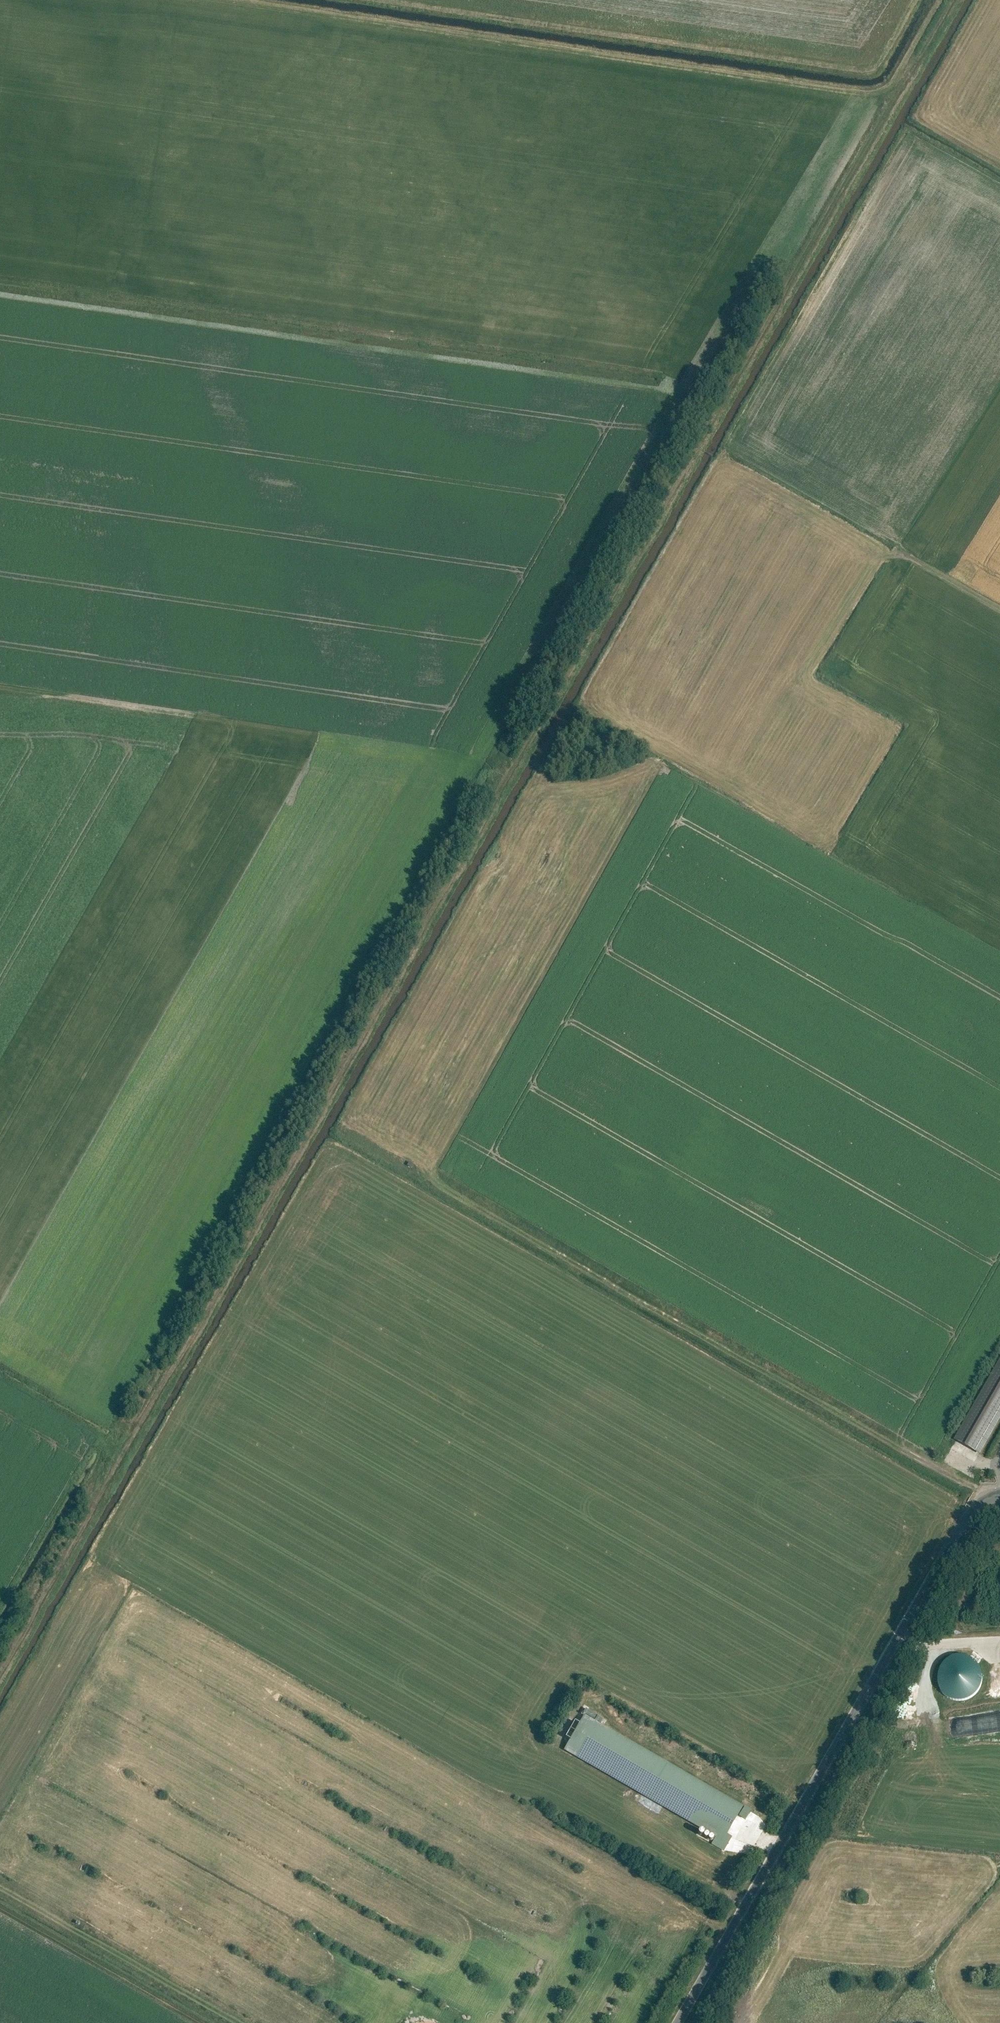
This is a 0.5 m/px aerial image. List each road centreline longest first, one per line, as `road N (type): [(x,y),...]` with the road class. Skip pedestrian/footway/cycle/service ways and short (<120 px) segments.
road 1 (tertiary): [(999,1498),(970,1517),(680,2022)]

